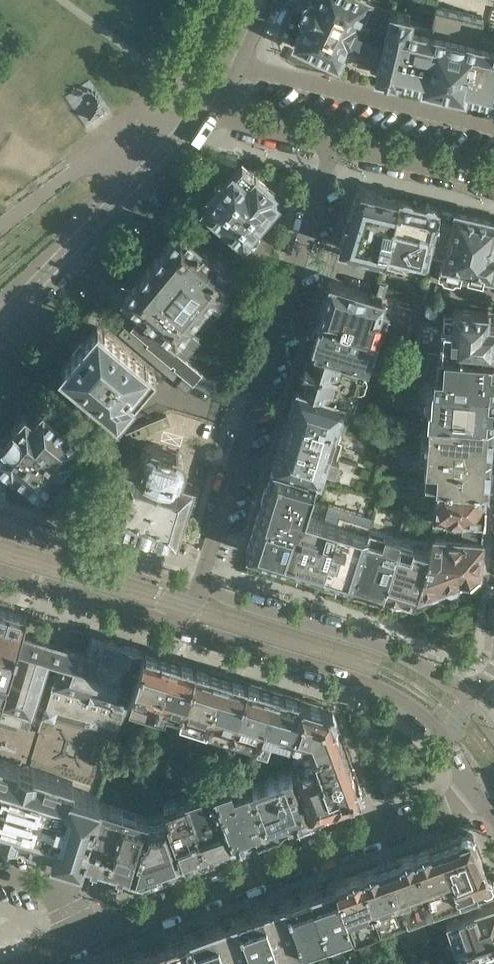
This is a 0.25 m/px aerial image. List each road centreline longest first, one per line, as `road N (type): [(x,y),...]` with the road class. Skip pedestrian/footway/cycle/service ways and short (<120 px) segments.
road 1 (residential): [(200,591),(333,145)]
road 2 (residential): [(88,937),(479,801)]
road 3 (residential): [(465,695),(429,665),(368,638),(200,591)]
road 4 (residential): [(188,631),(381,689),(447,734)]
road 5 (residential): [(237,63),(493,126)]
road 6 (residential): [(0,571),(188,631)]
road 7 (residential): [(333,145),(218,117),(237,63)]
road 8 (residential): [(493,179),(333,145)]

